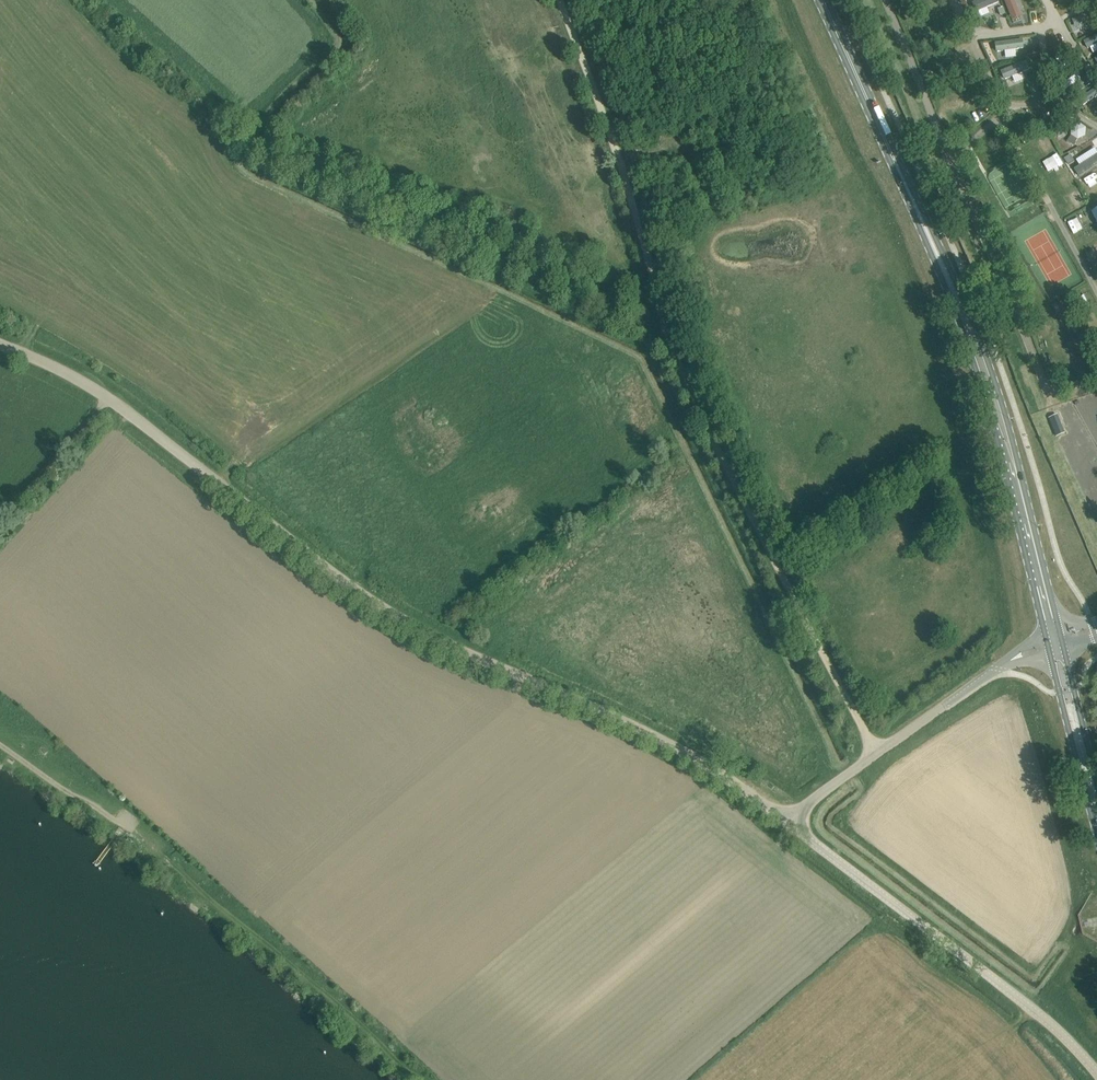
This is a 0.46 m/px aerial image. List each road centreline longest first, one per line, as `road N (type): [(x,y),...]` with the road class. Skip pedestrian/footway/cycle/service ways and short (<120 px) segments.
road 1 (unclassified): [(790,816),(415,629),(142,422),(60,369),(0,345)]
road 2 (track): [(557,0),(620,160),(672,359),(876,754)]
road 3 (primary): [(1055,645),(989,392),(829,0)]
road 4 (unclassified): [(1096,1073),(1040,1013),(790,816)]
road 5 (unclassified): [(790,816),(997,669),(1055,645)]
road 6 (primary): [(1096,809),(1055,645)]
road 7 (track): [(107,399),(0,519)]
road 8 (track): [(0,747),(125,825)]

